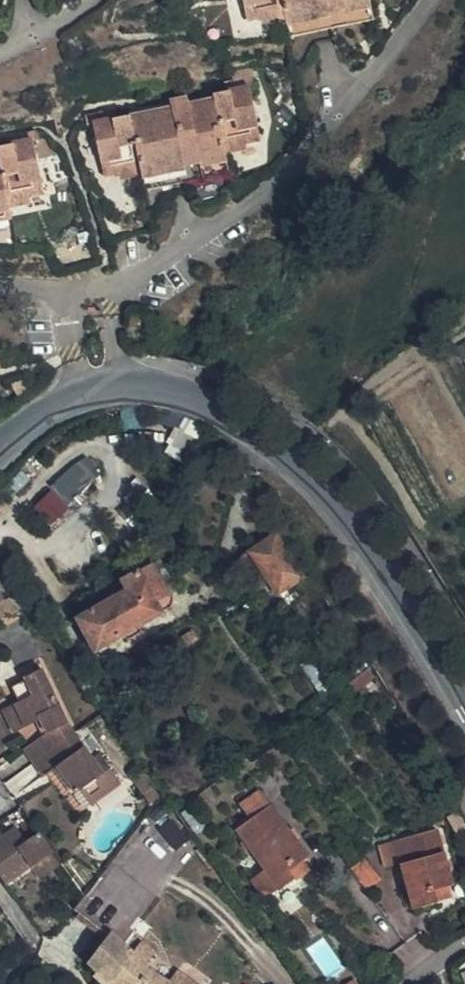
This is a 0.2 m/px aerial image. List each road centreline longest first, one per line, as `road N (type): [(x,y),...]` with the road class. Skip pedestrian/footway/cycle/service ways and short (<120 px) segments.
road 1 (tertiary): [(0,450),(98,390),(166,389),(234,417),(343,510),(464,697)]

